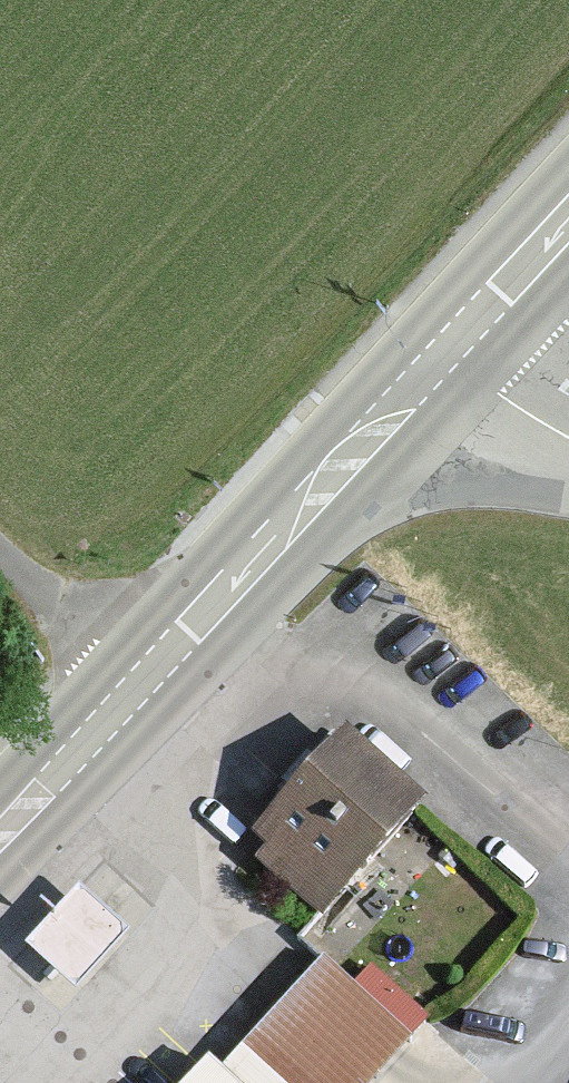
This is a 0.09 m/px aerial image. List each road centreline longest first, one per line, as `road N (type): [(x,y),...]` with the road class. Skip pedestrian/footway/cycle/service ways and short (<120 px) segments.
road 1 (primary): [(455,349),(140,689)]
road 2 (primary): [(140,689),(0,840)]
road 3 (residential): [(140,689),(0,541)]
road 4 (primary): [(568,226),(455,349)]
road 5 (residential): [(455,349),(500,395),(568,435)]

